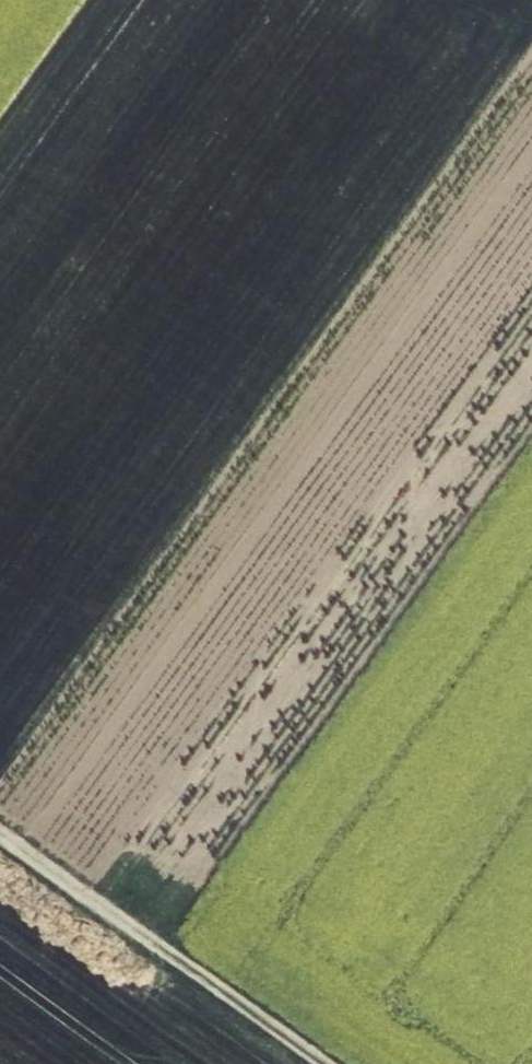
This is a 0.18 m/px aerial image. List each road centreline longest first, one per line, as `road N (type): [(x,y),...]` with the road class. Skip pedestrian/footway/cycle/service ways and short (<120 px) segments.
road 1 (track): [(331,1063),(0,827)]

